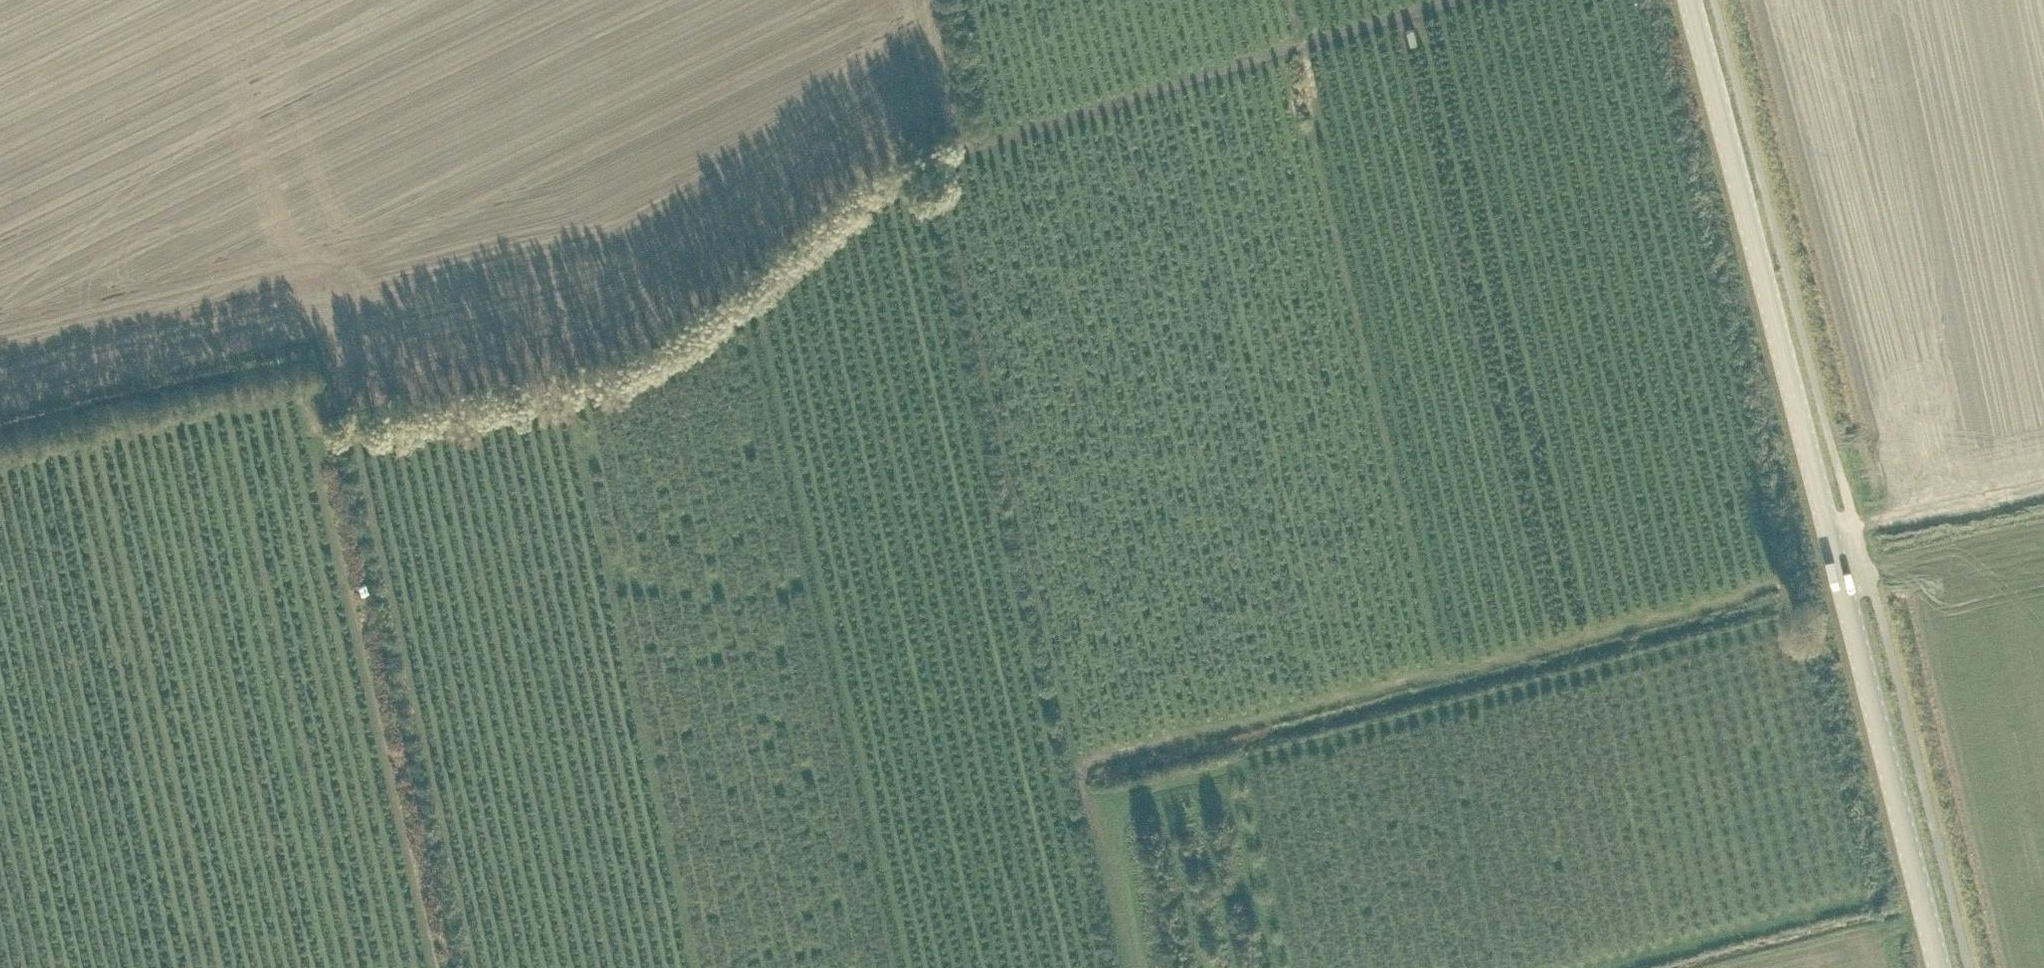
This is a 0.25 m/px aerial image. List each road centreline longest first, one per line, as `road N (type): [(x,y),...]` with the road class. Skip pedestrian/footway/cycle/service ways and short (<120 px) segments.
road 1 (tertiary): [(1937,967),(1691,0)]

